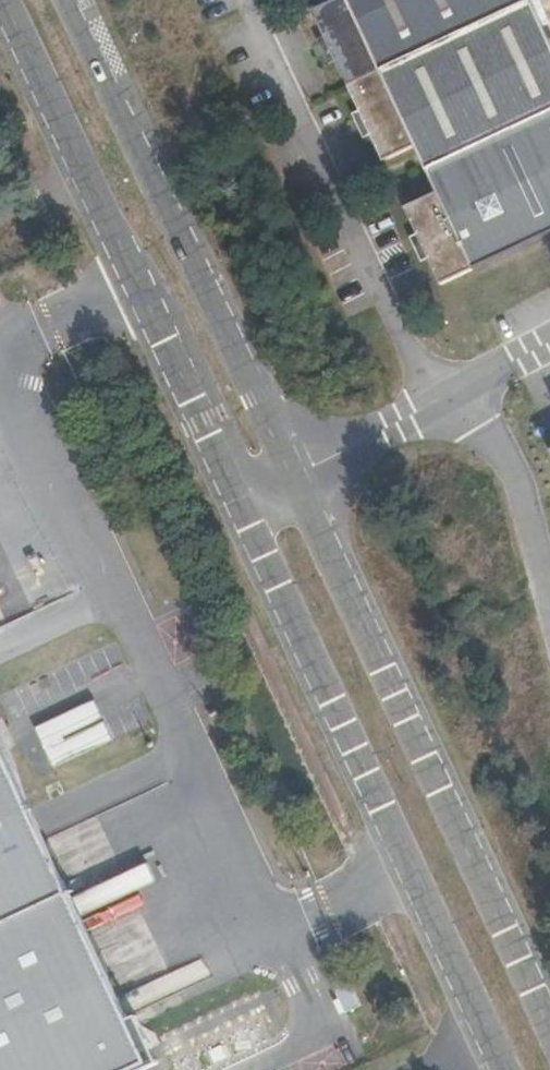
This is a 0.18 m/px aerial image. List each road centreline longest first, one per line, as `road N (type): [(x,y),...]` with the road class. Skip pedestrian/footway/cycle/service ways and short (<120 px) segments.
road 1 (tertiary): [(239,501),(507,1069)]
road 2 (tertiary): [(549,1025),(291,474)]
road 3 (tertiary): [(3,0),(239,501)]
road 4 (tertiary): [(291,474),(69,0)]
road 5 (unclassified): [(291,474),(549,340)]

